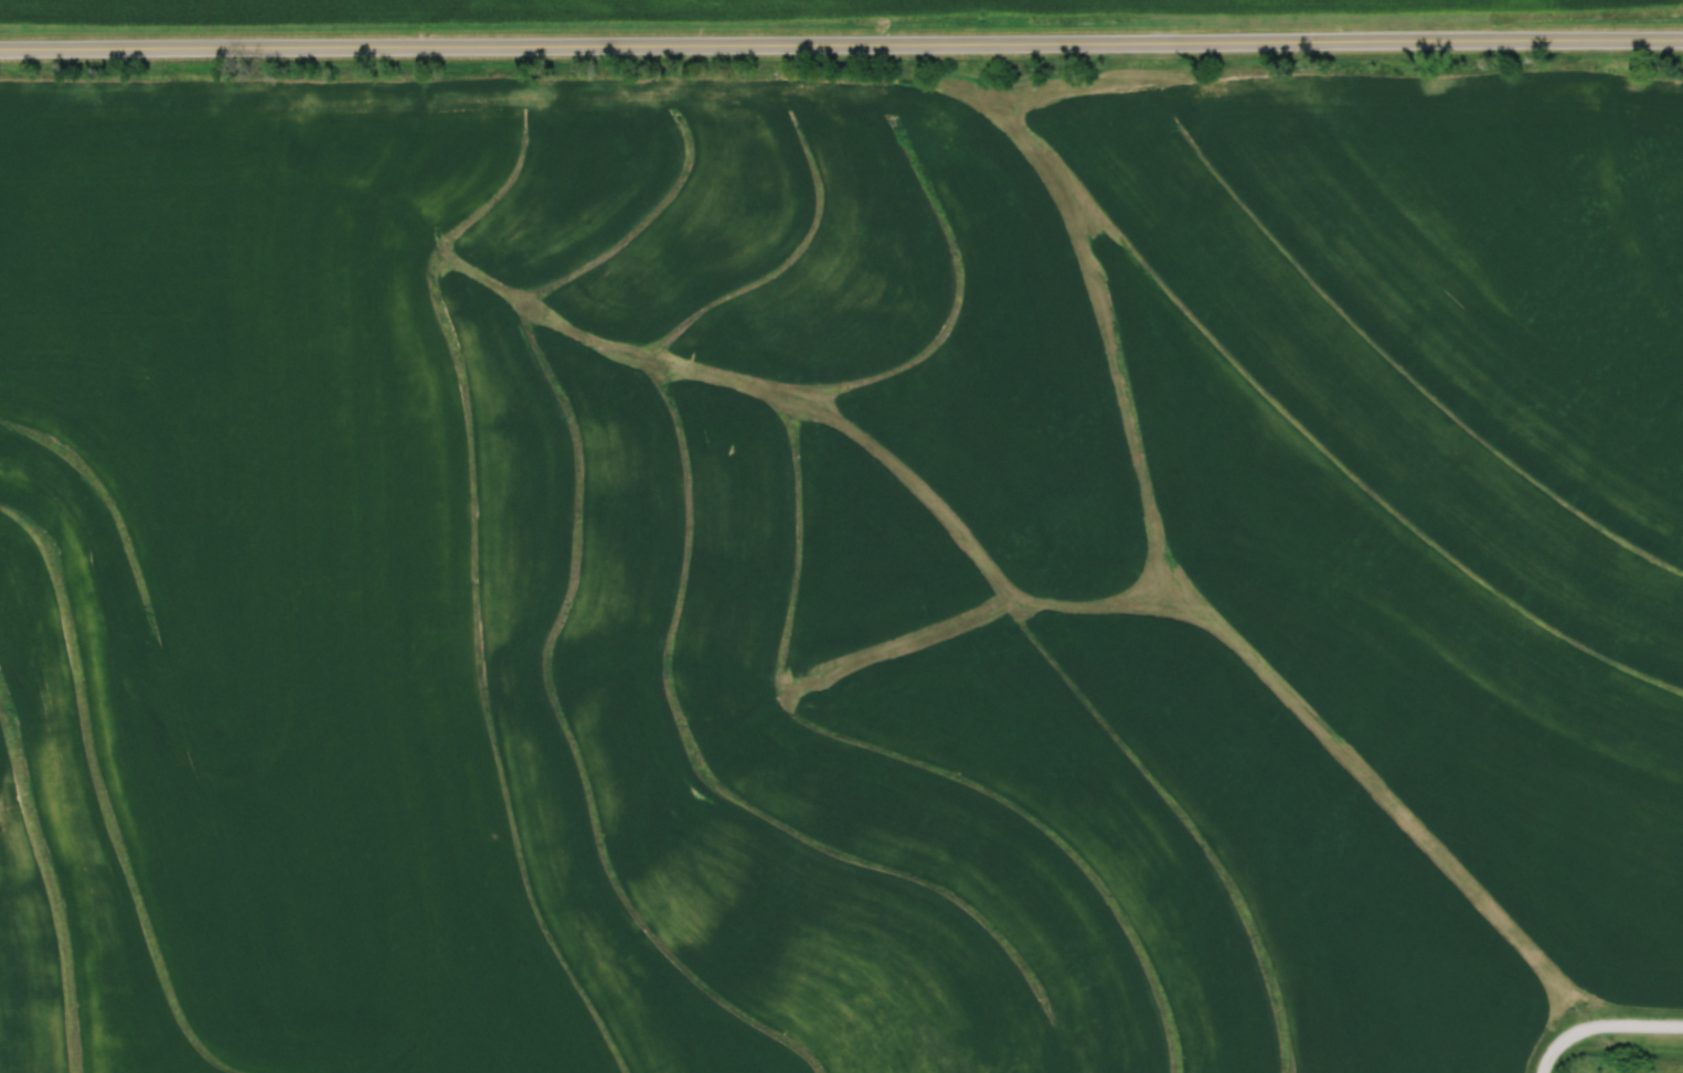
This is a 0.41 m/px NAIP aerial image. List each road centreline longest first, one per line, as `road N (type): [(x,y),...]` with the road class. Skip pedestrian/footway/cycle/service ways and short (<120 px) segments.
road 1 (tertiary): [(0,49),(1682,40)]

